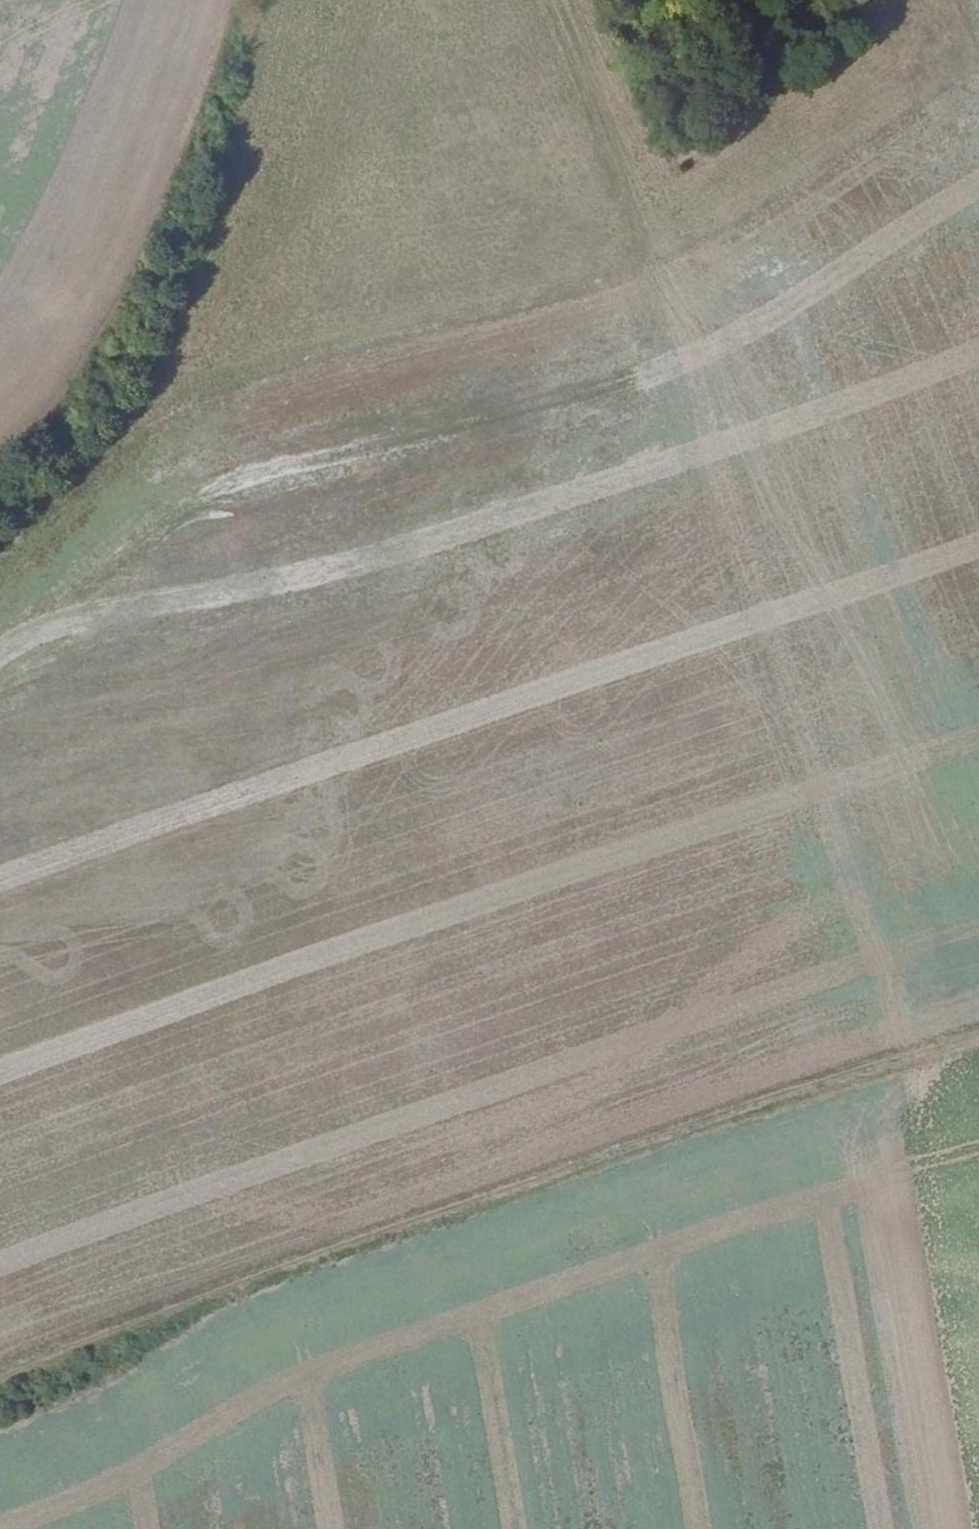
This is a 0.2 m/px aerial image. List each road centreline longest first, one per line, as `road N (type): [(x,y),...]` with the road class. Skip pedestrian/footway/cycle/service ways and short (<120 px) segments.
road 1 (track): [(978,1031),(0,1383)]

